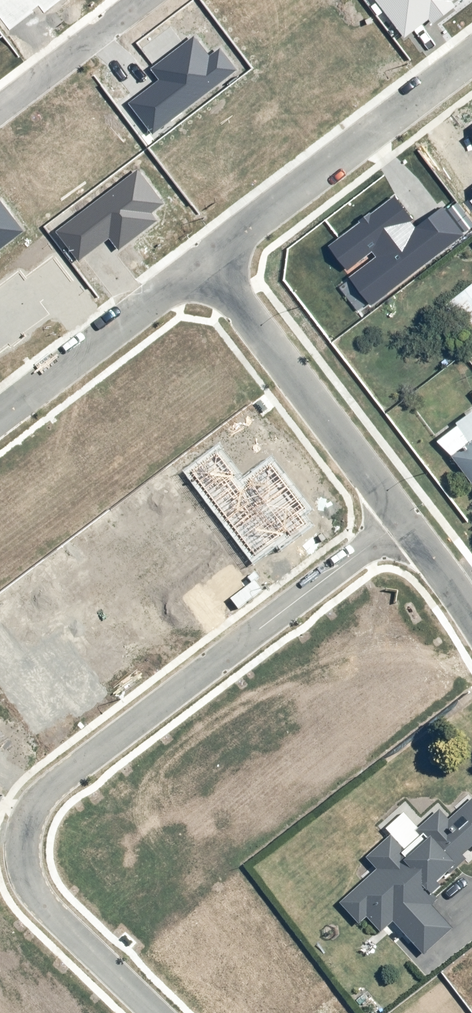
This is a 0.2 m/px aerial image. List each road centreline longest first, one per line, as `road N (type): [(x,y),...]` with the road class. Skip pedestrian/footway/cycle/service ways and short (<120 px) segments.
road 1 (residential): [(405,520),(43,783),(28,864),(60,918),(158,1012)]
road 2 (residential): [(204,256),(471,54)]
road 3 (residential): [(405,520),(204,256)]
road 4 (residential): [(0,410),(204,256)]
road 5 (residential): [(151,0),(0,113)]

